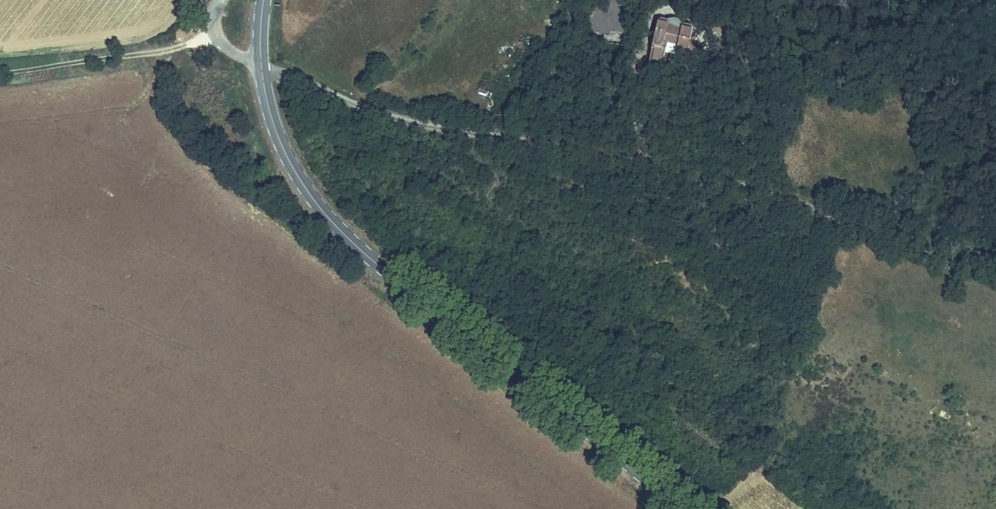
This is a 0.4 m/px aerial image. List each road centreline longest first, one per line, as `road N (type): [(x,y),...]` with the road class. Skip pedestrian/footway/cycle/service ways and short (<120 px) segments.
road 1 (unclassified): [(995,258),(687,168),(413,121),(261,65)]
road 2 (secondary): [(691,508),(366,256),(288,154),(268,111),(261,65)]

